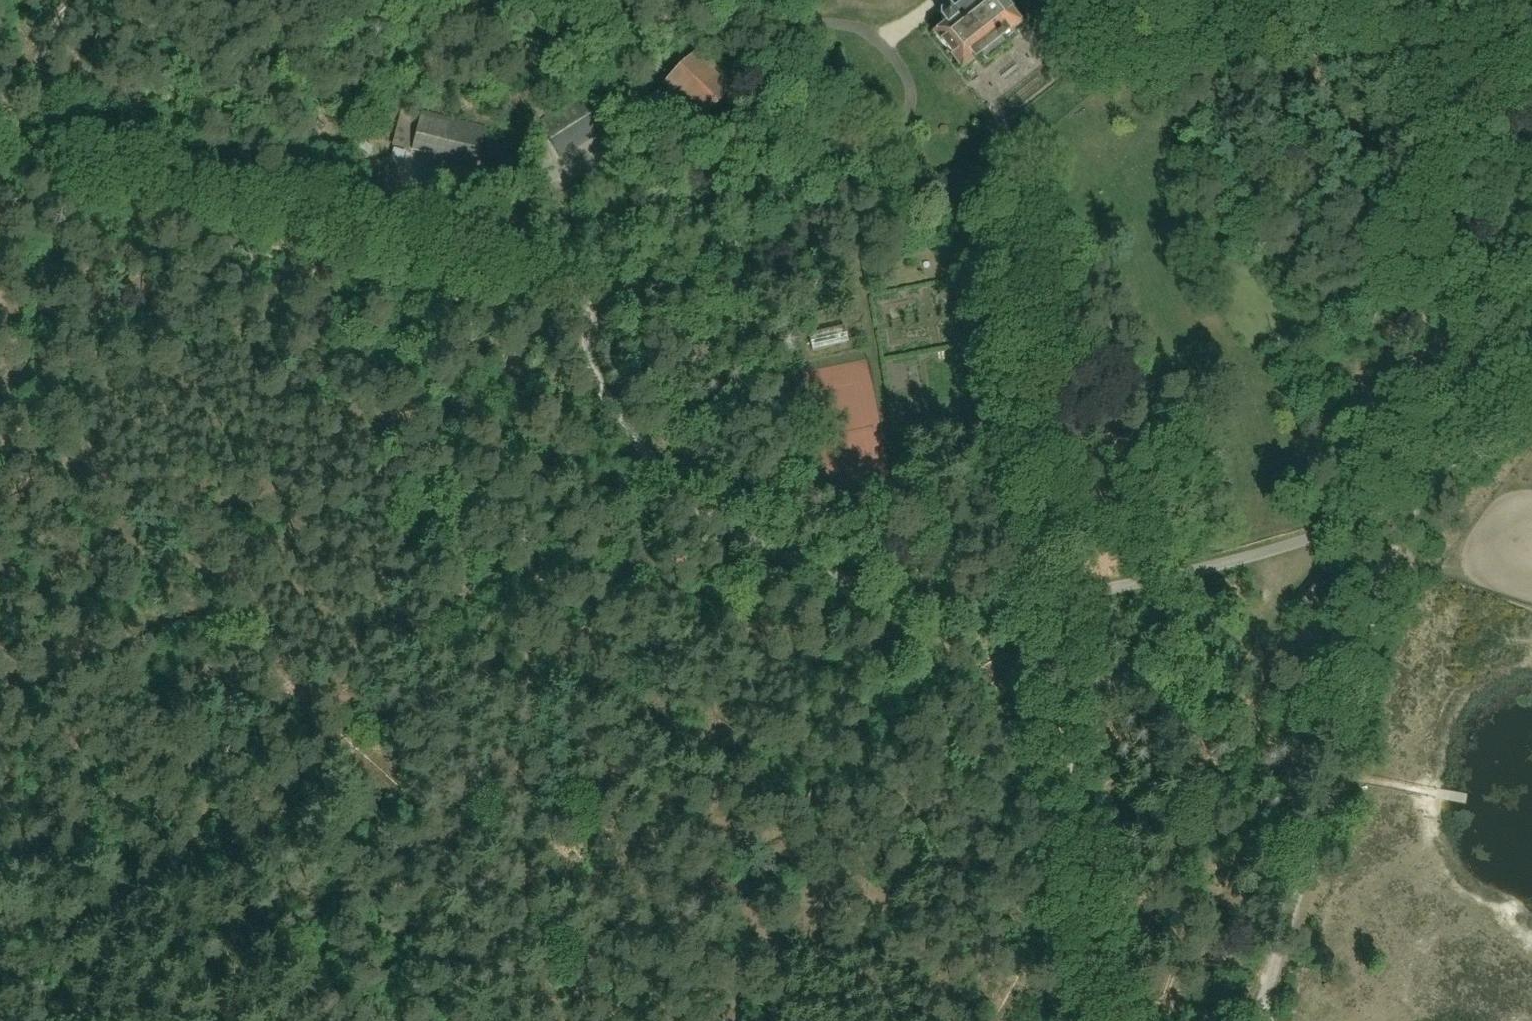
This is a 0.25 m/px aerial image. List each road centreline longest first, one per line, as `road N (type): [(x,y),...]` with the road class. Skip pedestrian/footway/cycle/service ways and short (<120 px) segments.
road 1 (unclassified): [(590,290),(594,375),(609,409),(646,452),(782,531),(869,564),(968,584),(1086,586),(1347,528),(1405,505),(1449,475),(1507,415),(1531,374)]
road 2 (track): [(0,130),(592,266)]
road 3 (track): [(1094,1020),(1045,600)]
road 4 (unclassified): [(590,290),(609,291),(915,119)]
road 5 (unclassified): [(590,290),(606,184),(648,45)]

